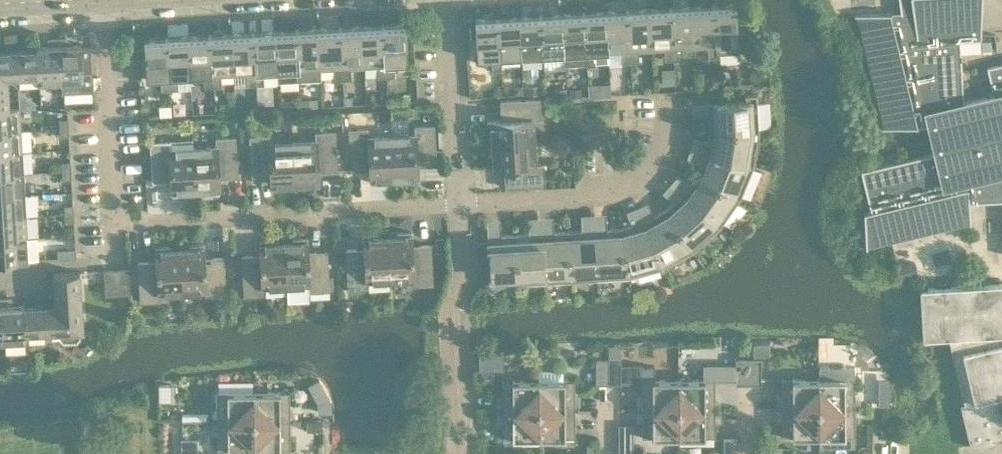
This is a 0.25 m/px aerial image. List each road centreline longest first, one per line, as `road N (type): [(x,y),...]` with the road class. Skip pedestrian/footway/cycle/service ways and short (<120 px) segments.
road 1 (residential): [(116,223),(463,207)]
road 2 (residential): [(463,207),(590,197),(641,180),(671,135),(671,92)]
road 3 (residential): [(456,453),(448,311),(468,278),(463,207)]
road 4 (residential): [(116,223),(103,0)]
road 5 (residential): [(463,207),(448,0)]

